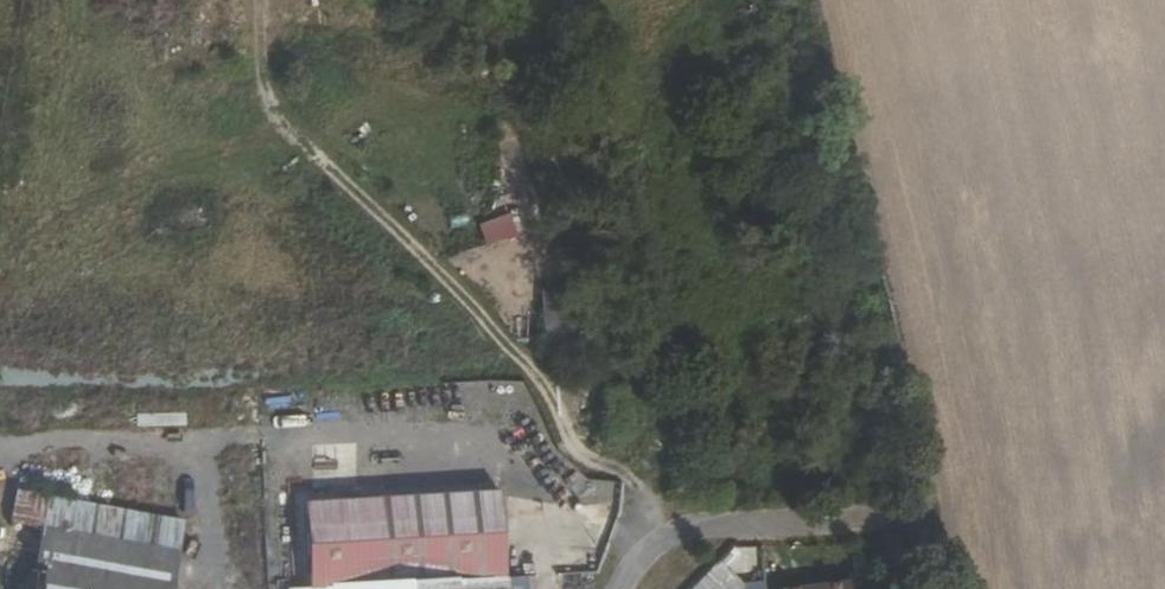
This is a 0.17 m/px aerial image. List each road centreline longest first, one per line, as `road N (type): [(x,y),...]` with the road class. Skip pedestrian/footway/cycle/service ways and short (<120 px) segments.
road 1 (unclassified): [(623,588),(660,539),(836,526)]

